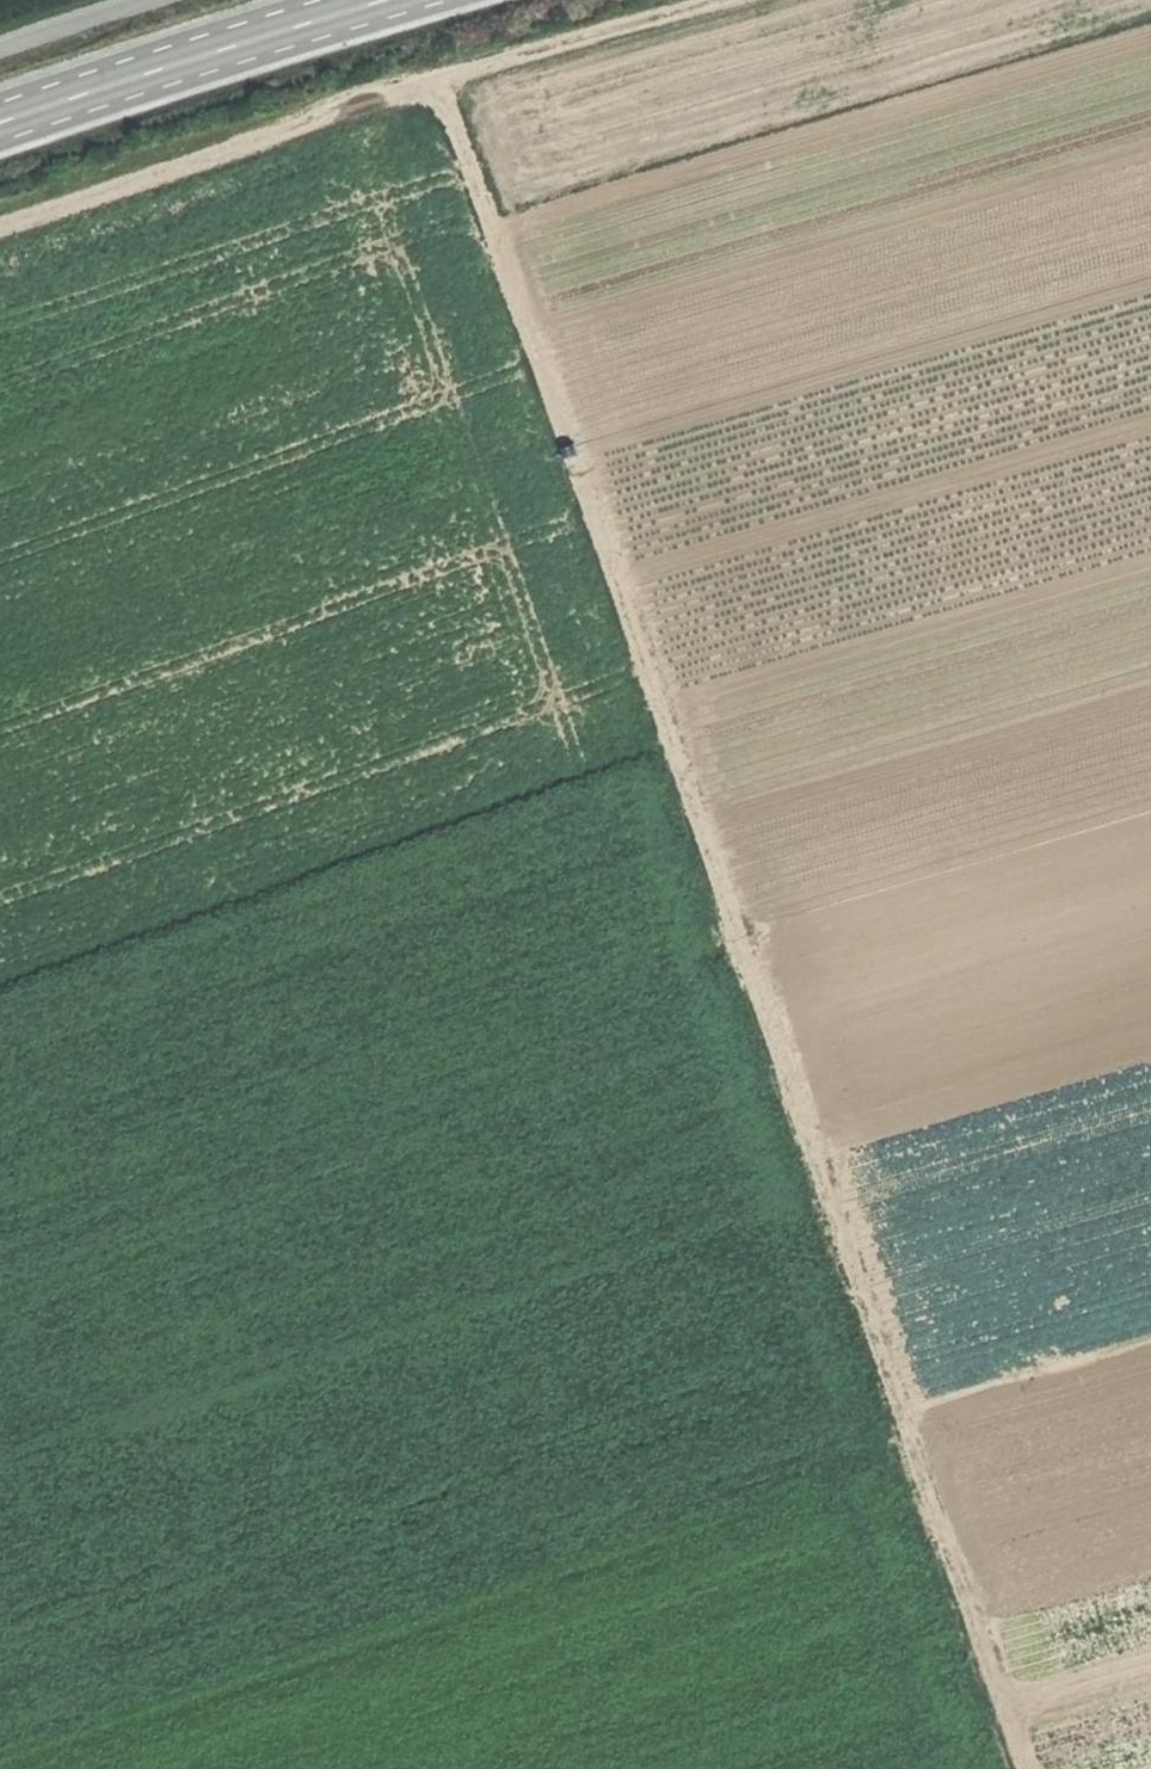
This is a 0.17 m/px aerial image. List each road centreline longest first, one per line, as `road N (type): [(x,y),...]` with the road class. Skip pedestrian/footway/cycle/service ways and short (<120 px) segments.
road 1 (track): [(0,259),(448,95)]
road 2 (secondary): [(0,124),(381,0)]
road 3 (track): [(752,0),(448,95)]
road 4 (track): [(142,0),(0,48)]

